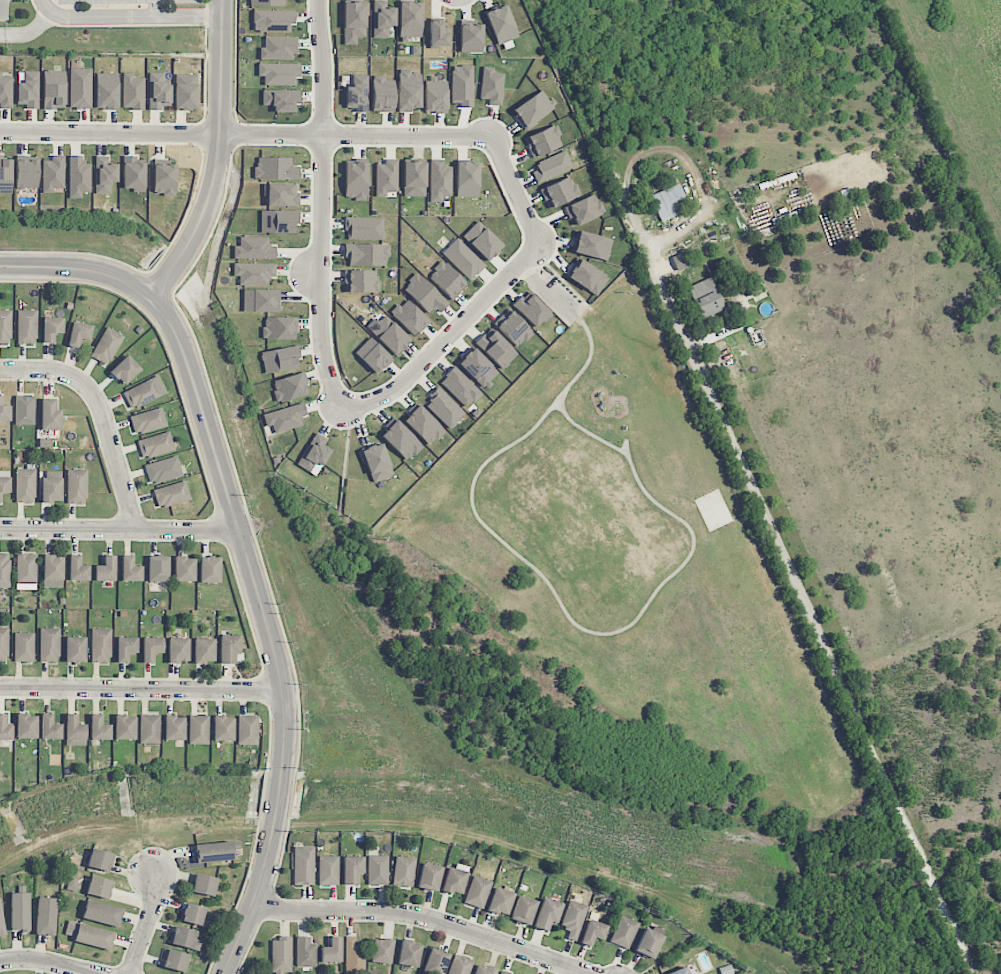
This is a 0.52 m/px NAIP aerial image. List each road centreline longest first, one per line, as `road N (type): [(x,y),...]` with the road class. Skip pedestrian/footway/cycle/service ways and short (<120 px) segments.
road 1 (residential): [(0,266),(111,275),(150,298),(183,347),(287,723),(271,853),(225,973)]
road 2 (residential): [(0,131),(489,138)]
road 3 (residential): [(341,410),(322,348),(318,0)]
road 4 (residential): [(581,973),(419,917),(255,904)]
road 5 (residential): [(150,298),(186,250),(212,190),(222,0)]
road 6 (residential): [(0,687),(284,691)]
road 7 (residential): [(539,243),(395,391),(341,410)]
road 8 (residential): [(0,370),(47,370),(87,387),(137,530)]
road 9 (residential): [(0,528),(238,531)]

